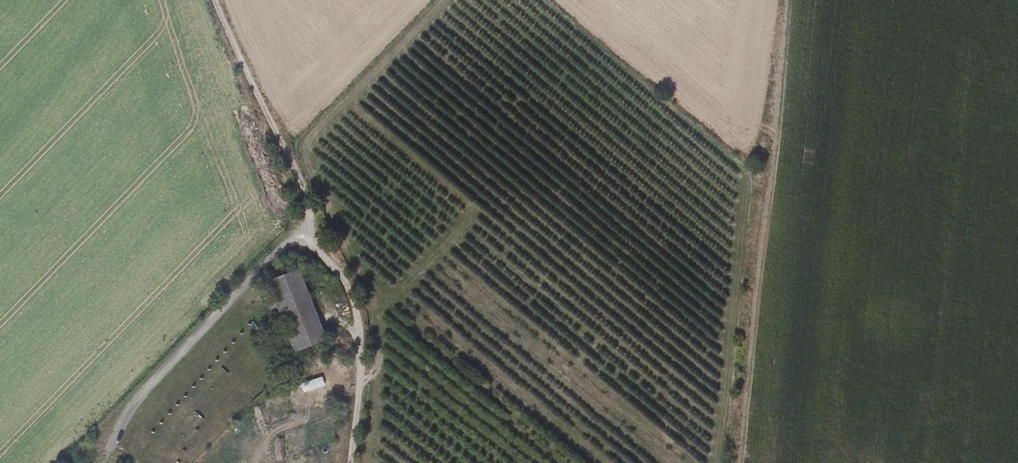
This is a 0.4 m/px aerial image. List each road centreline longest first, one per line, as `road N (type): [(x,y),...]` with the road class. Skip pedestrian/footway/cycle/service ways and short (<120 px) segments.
road 1 (track): [(738,462),(787,0)]
road 2 (track): [(313,228),(289,241),(129,411),(103,462)]
road 3 (track): [(313,228),(315,248),(357,306),(363,357),(350,462)]
road 4 (track): [(215,0),(303,190),(313,228)]

